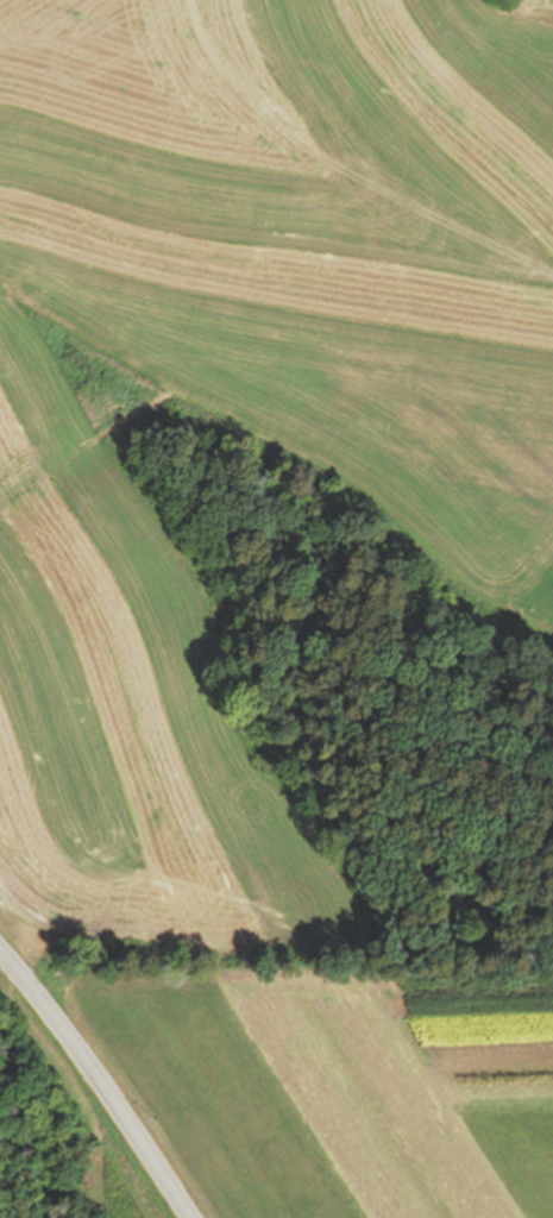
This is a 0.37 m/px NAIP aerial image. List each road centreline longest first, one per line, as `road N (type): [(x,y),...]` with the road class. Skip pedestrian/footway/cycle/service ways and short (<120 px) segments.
road 1 (secondary): [(194,1217),(0,945)]

